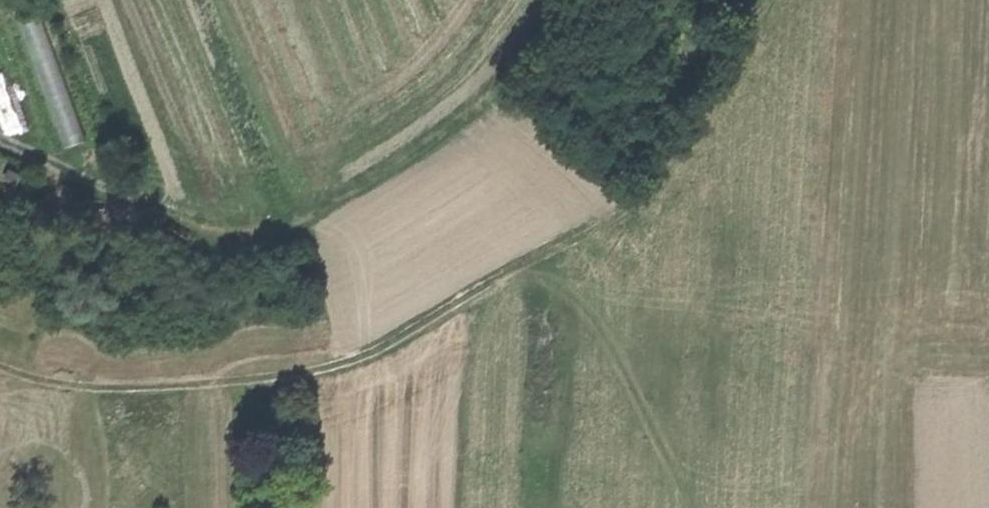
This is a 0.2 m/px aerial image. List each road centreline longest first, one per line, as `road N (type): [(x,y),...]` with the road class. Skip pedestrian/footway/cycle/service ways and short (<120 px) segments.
road 1 (track): [(643,196),(602,225),(344,361),(146,388),(78,387),(0,367)]
road 2 (track): [(570,0),(505,89),(445,139),(270,233),(220,236),(0,143)]

